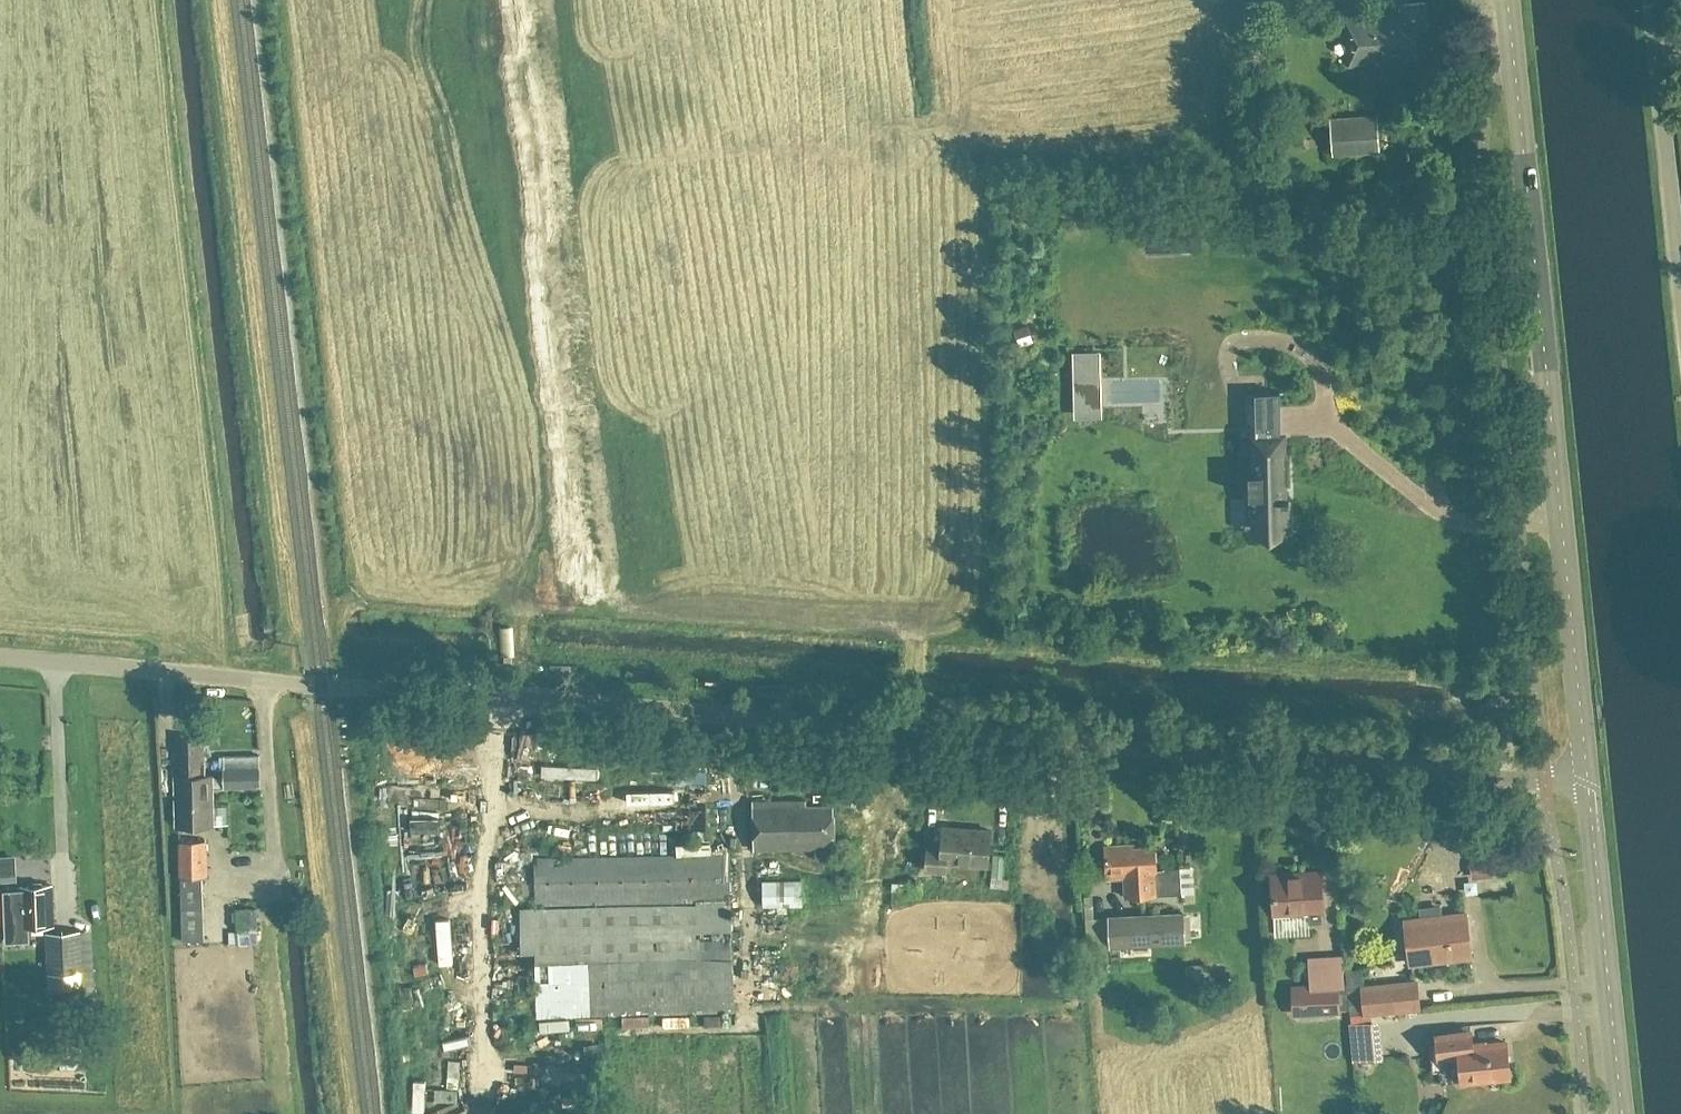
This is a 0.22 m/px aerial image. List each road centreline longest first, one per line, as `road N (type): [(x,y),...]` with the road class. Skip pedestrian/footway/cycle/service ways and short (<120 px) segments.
road 1 (unclassified): [(1588,776),(1245,758),(0,657)]
road 2 (tertiary): [(1588,776),(1508,0)]
road 3 (tertiary): [(1623,1113),(1588,776)]
road 4 (unclassified): [(1680,290),(1652,0)]

